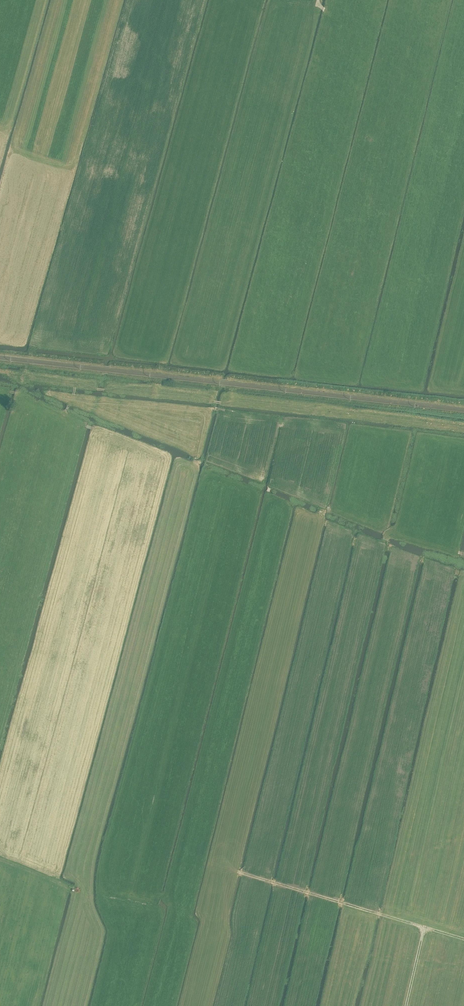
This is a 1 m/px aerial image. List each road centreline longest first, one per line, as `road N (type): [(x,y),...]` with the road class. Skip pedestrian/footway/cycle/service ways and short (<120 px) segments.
road 1 (track): [(424,928),(240,873)]
road 2 (track): [(406,1005),(424,928),(463,939)]

